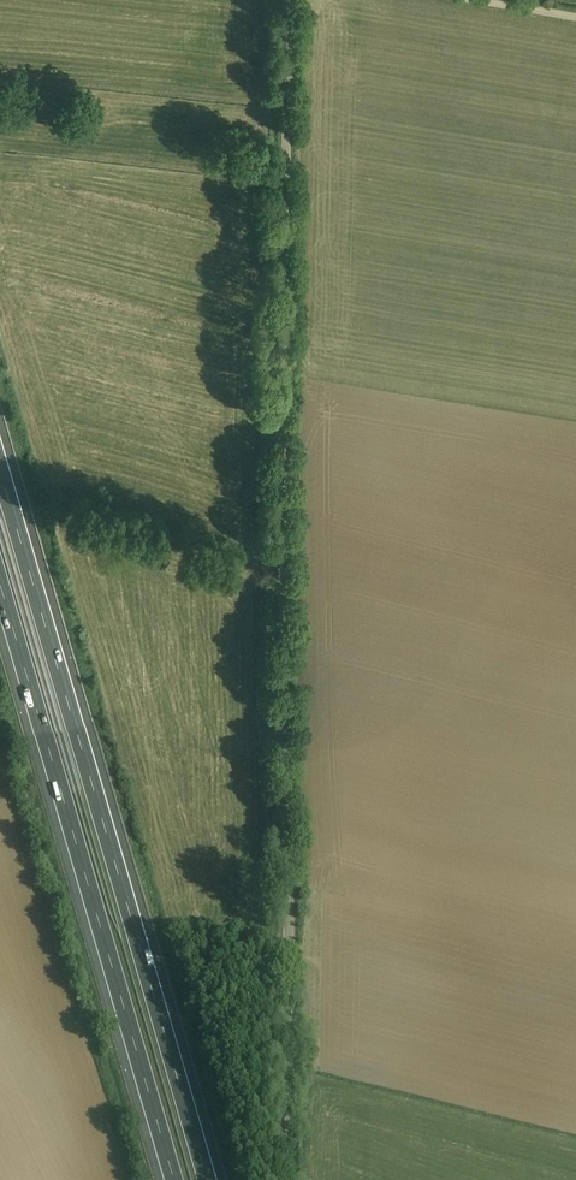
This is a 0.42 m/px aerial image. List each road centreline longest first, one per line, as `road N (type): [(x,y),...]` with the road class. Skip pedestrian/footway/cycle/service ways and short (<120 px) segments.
road 1 (unclassified): [(288,1179),(296,0)]
road 2 (motorway): [(207,1179),(0,468)]
road 3 (motorway): [(0,589),(171,1179)]

